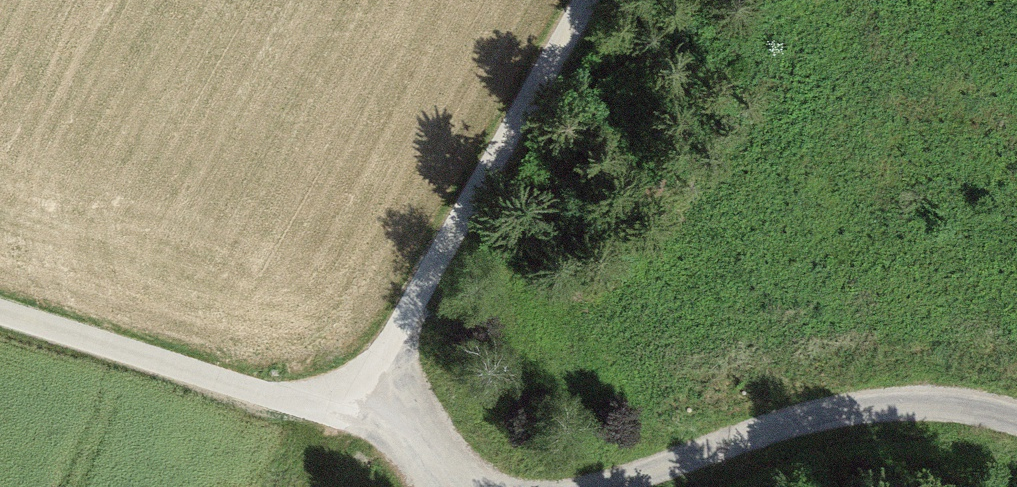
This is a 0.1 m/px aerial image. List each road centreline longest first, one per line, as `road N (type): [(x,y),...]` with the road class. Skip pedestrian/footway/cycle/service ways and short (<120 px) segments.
road 1 (track): [(588,0),(386,359)]
road 2 (track): [(386,359),(363,383),(304,400),(0,313)]
road 3 (track): [(620,486),(756,439),(889,413),(1016,421)]
road 4 (track): [(386,359),(449,486)]

